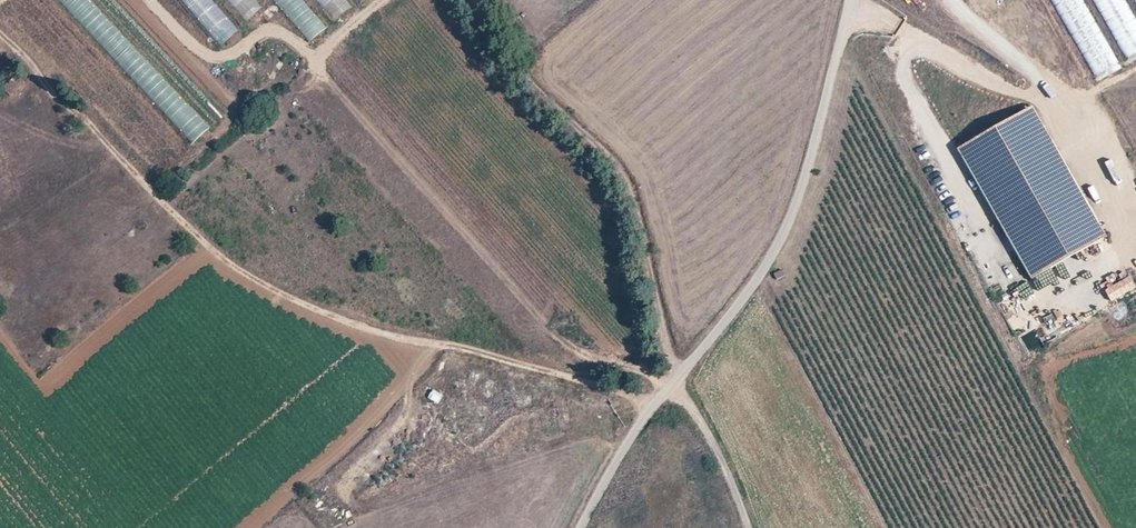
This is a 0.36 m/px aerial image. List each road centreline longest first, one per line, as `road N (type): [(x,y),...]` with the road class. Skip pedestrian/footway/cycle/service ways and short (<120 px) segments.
road 1 (track): [(655,406),(363,328),(260,284),(195,234),(0,34)]
road 2 (unclassified): [(579,527),(636,429),(782,237),(852,0)]
road 3 (track): [(675,383),(622,178),(515,73),(470,0)]
road 4 (track): [(673,386),(698,419),(748,527)]

